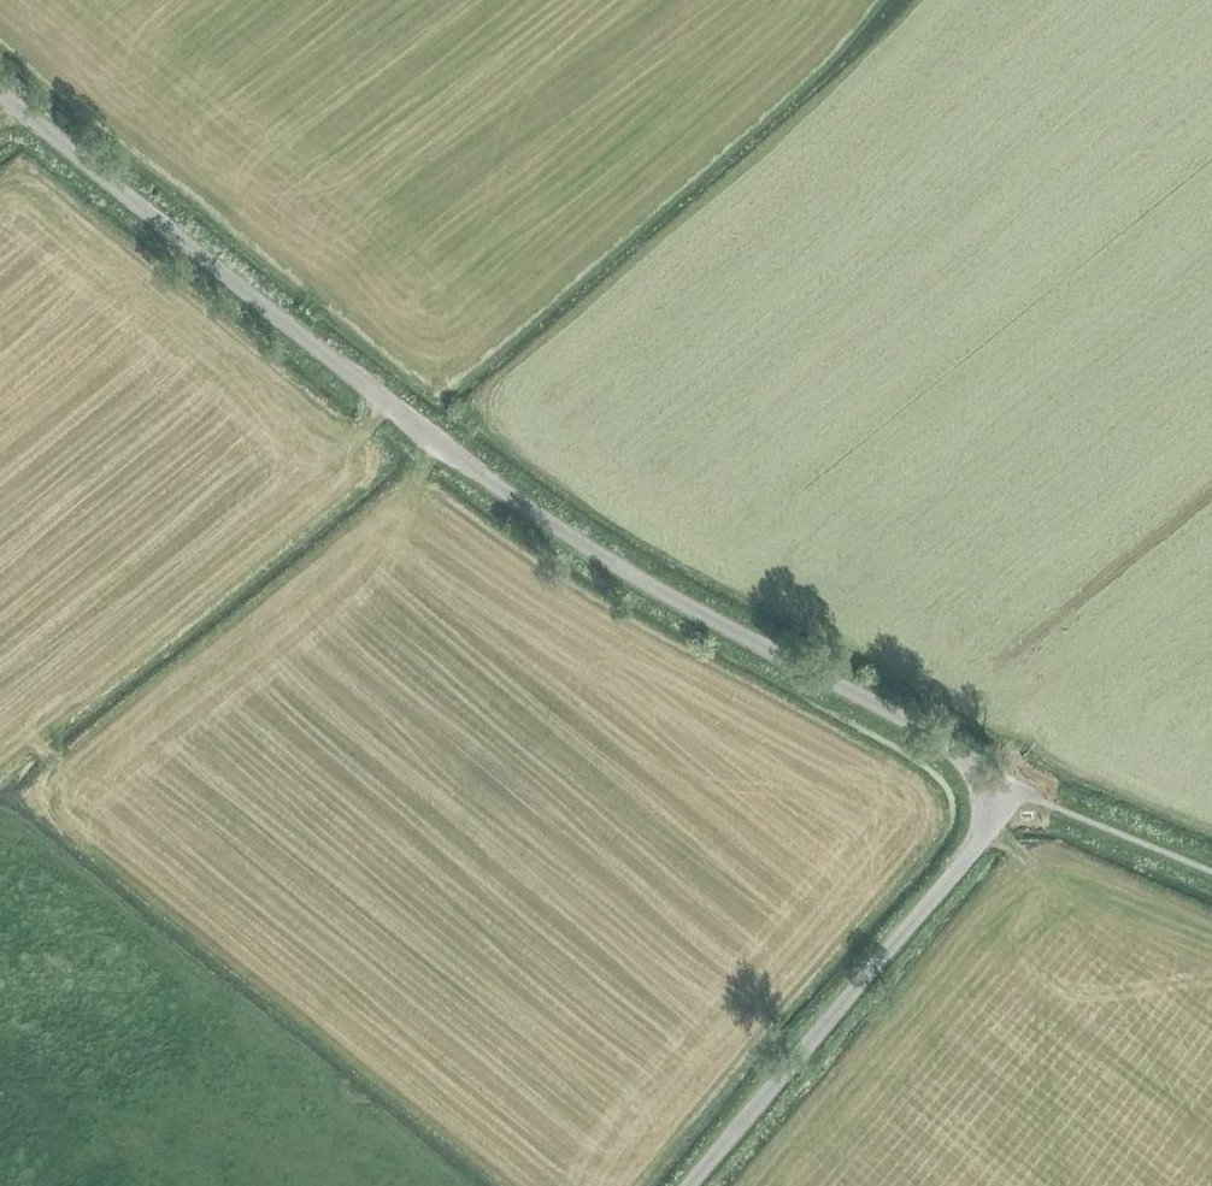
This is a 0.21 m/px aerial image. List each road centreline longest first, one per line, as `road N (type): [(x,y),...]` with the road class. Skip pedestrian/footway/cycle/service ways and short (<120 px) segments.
road 1 (unclassified): [(689,1185),(975,849),(992,817),(985,779),(945,743),(626,572),(470,469),(0,92)]

